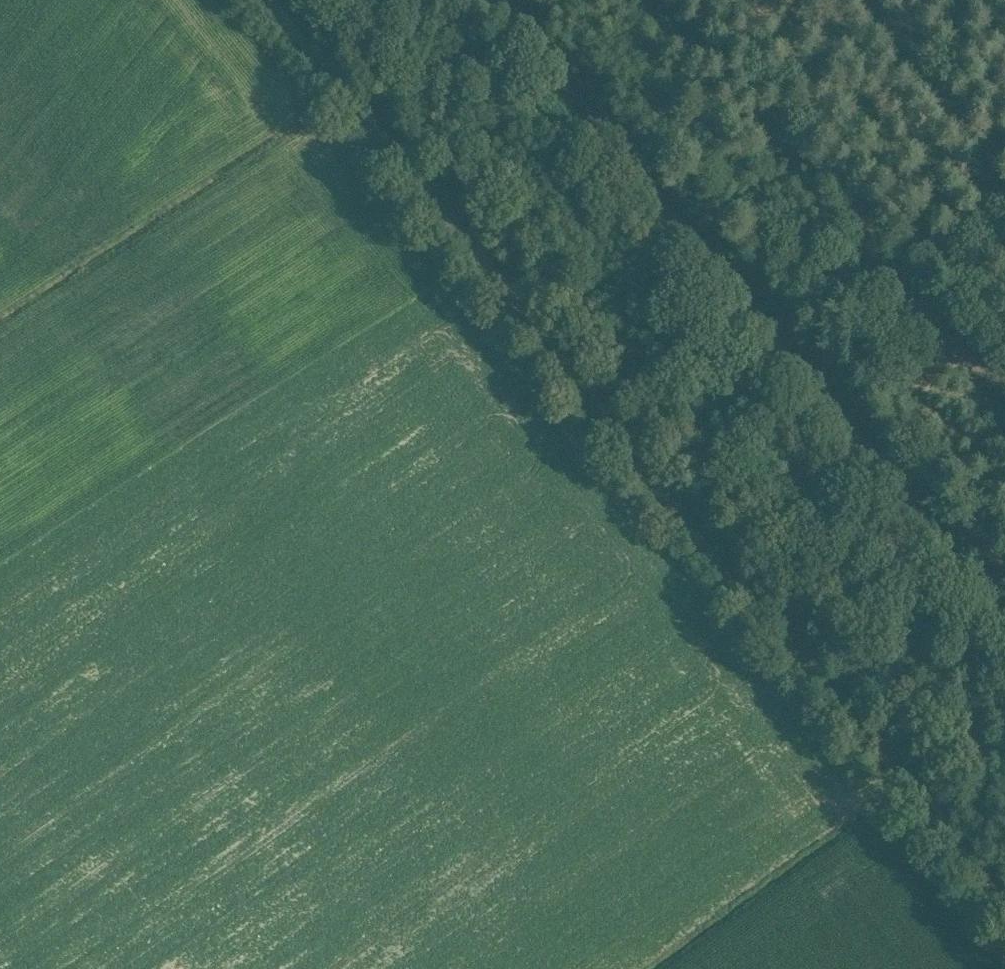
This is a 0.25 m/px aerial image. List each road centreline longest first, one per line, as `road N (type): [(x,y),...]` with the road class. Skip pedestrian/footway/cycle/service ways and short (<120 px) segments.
road 1 (track): [(263,0),(773,634),(1004,904)]

